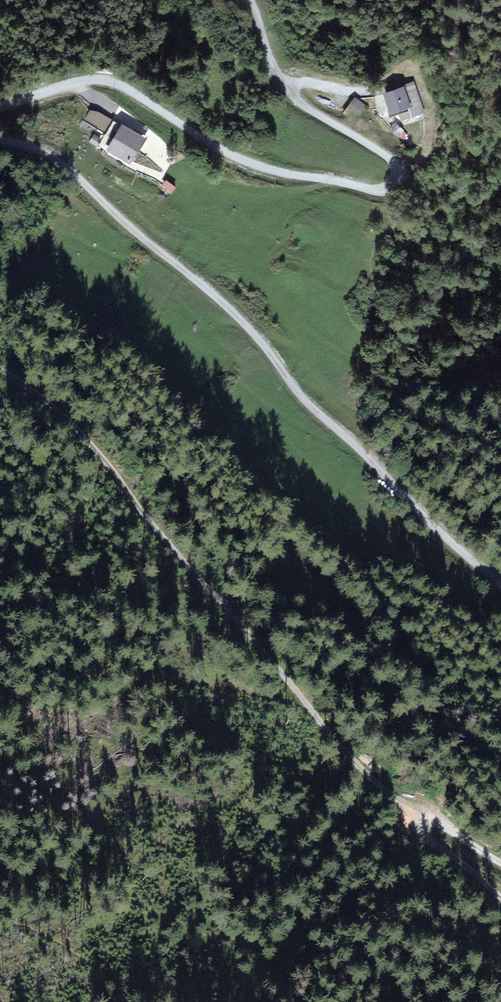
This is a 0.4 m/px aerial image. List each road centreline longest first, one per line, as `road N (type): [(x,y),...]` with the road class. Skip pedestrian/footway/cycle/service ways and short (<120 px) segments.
road 1 (track): [(0,366),(114,468),(242,632),(428,829),(440,822),(500,860)]
road 2 (track): [(0,143),(57,163),(205,290),(262,345),(314,413),(498,590)]
road 3 (track): [(399,171),(383,191),(278,175),(214,150),(104,83),(0,110)]
road 4 (track): [(250,0),(276,72),(302,108),(399,171)]

